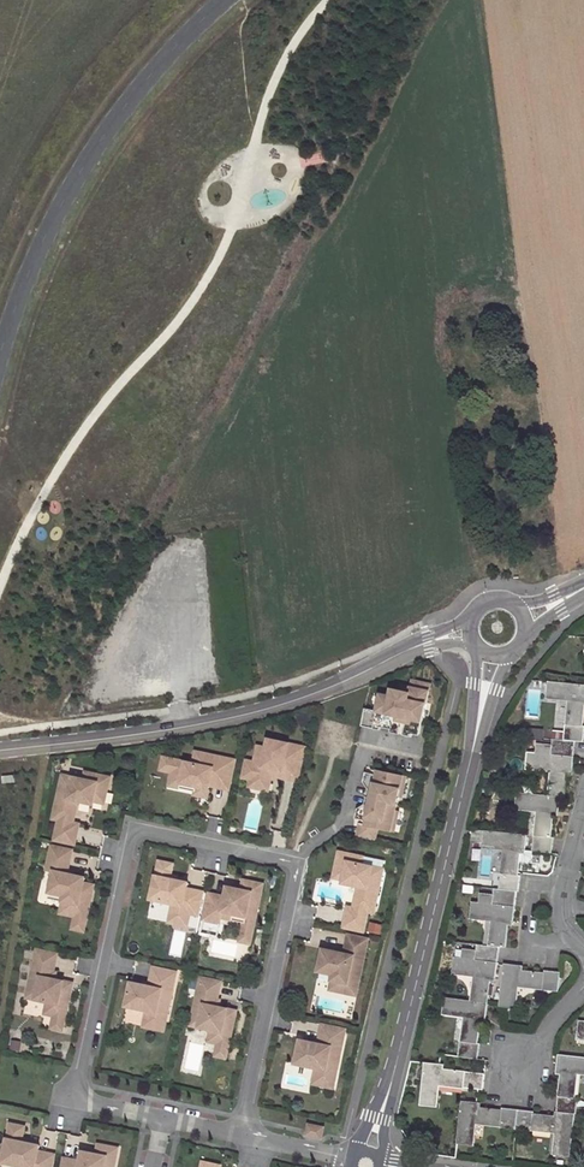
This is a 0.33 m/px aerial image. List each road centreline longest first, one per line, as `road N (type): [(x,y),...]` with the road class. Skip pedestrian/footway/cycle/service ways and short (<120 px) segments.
road 1 (residential): [(242,1134),(297,867),(136,832),(74,1082),(94,1106),(161,1118)]
road 2 (unclassified): [(0,355),(58,205),(138,84),(221,0)]
road 3 (tertiary): [(366,1164),(468,767)]
road 4 (tertiary): [(0,750),(157,732),(270,708),(391,657)]
road 5 (residential): [(242,1134),(366,1164)]
road 6 (residential): [(573,935),(558,943),(527,933),(534,889),(565,881)]
road 7 (tertiary): [(468,767),(511,651)]
road 8 (tertiary): [(478,645),(468,767)]

